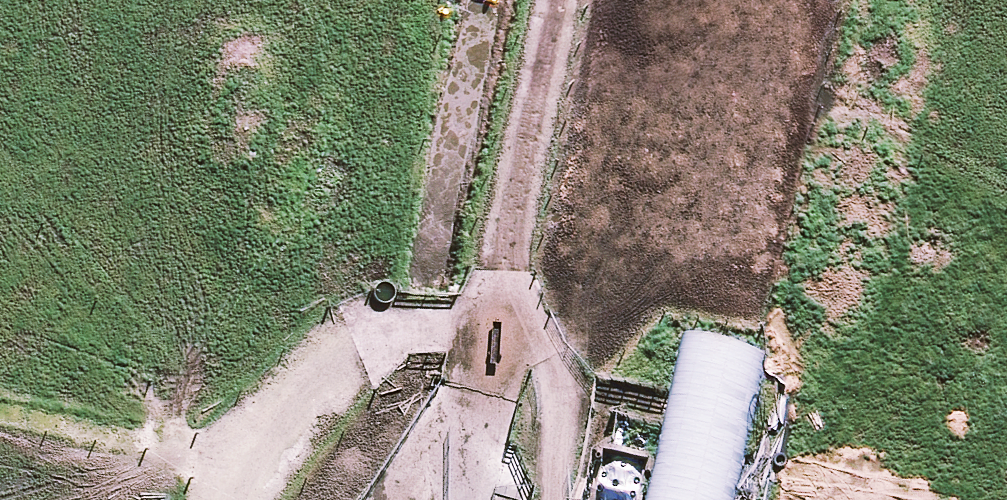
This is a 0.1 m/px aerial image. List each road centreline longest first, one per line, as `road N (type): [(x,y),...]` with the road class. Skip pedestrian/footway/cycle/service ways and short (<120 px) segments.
road 1 (track): [(523,0),(452,373)]
road 2 (track): [(452,373),(364,373),(217,437),(184,499)]
road 3 (track): [(579,499),(469,373),(452,373)]

